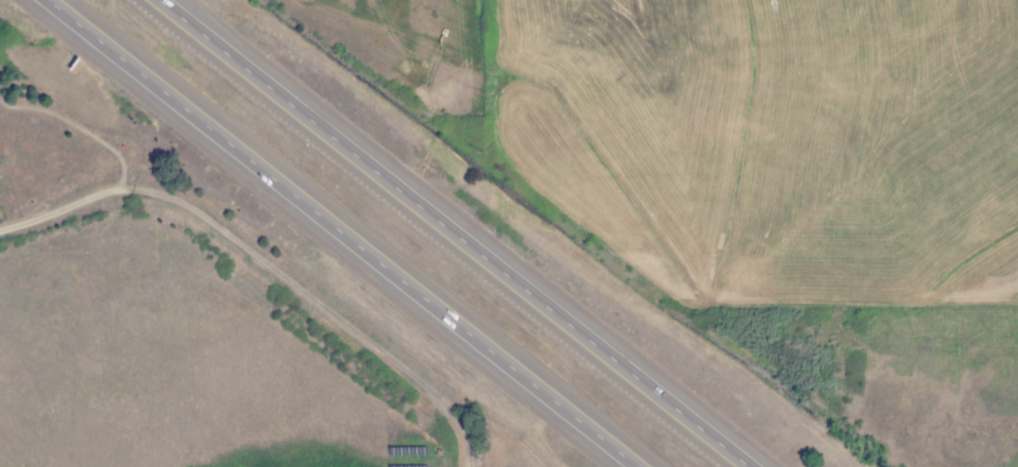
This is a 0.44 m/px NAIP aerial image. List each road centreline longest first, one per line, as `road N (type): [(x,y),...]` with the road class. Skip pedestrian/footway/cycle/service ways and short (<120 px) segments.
road 1 (motorway): [(49,0),(638,466)]
road 2 (motorway): [(747,466),(159,0)]
road 3 (track): [(141,187),(216,221),(430,390),(466,434),(470,457)]

